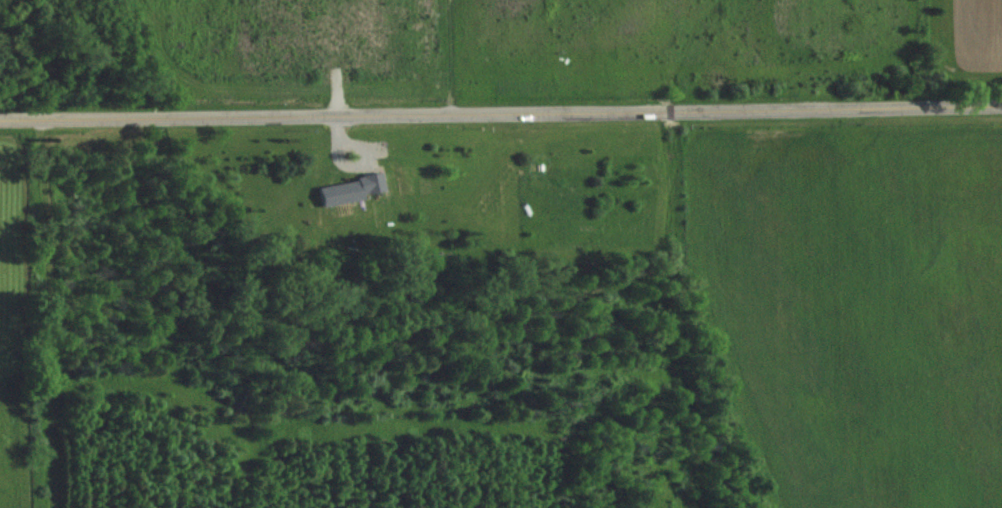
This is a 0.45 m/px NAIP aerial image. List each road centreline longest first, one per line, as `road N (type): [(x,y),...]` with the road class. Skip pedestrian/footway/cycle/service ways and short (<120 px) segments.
road 1 (secondary): [(0,119),(1001,105)]

